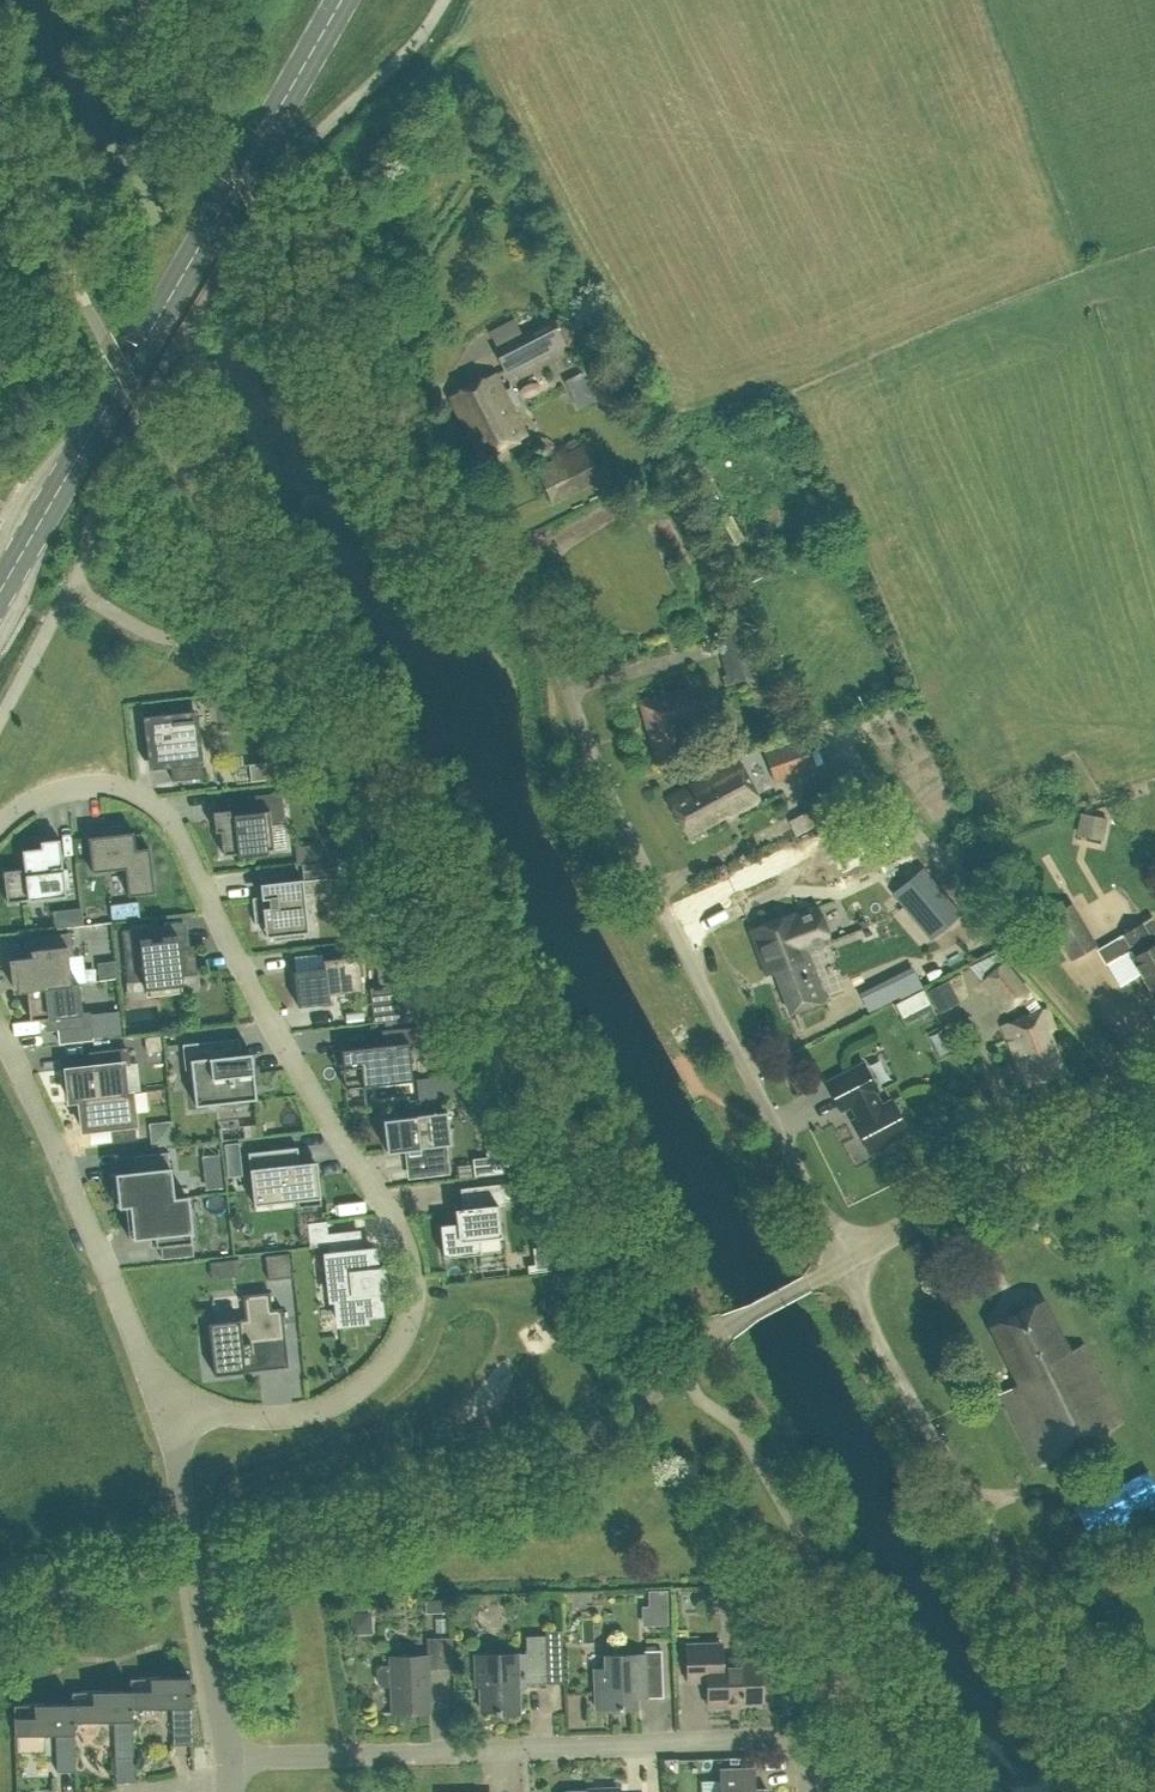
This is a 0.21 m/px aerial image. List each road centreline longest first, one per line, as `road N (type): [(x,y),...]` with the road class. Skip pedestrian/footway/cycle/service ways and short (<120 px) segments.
road 1 (residential): [(847,1262),(648,877),(554,660),(521,606),(414,481),(328,336)]
road 2 (residential): [(0,824),(65,790),(114,786),(149,801),(184,840),(273,1025),(407,1234),(411,1313),(375,1377),(299,1418),(194,1408)]
road 3 (unclassified): [(197,1561),(439,1508),(540,1470),(629,1410),(723,1327),(847,1262)]
road 4 (tertiary): [(0,592),(341,0)]
road 5 (residential): [(815,1791),(807,1745),(797,1740),(228,1758)]
road 6 (residential): [(847,1262),(874,1334),(1132,1791)]
road 7 (residential): [(168,1416),(0,1023)]
road 8 (unclassified): [(847,1262),(1154,1082)]
road 9 (unclassified): [(228,1758),(197,1561)]
road 10 (residential): [(197,1561),(168,1416)]

